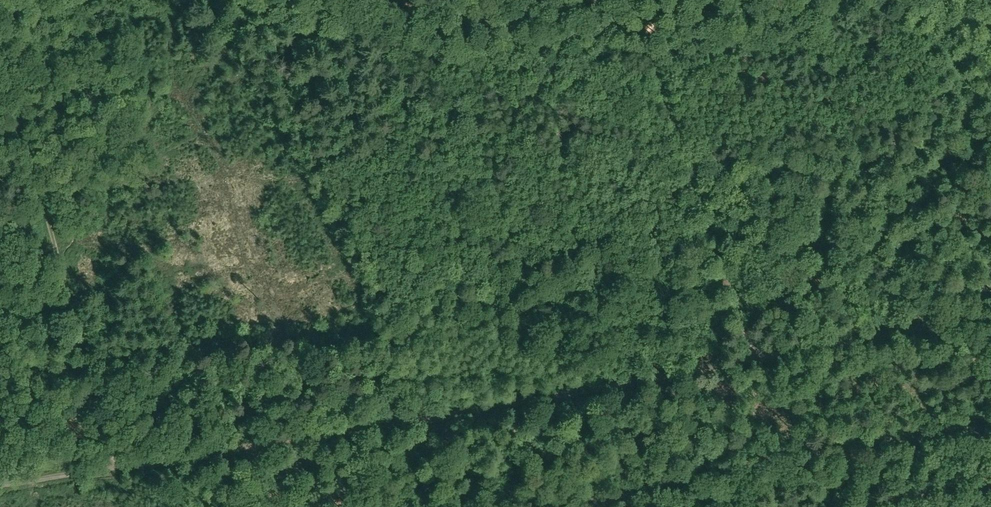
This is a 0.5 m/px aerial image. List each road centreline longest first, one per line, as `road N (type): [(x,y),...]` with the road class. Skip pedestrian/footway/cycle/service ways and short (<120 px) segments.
road 1 (track): [(0,493),(286,447),(705,401),(990,325)]
road 2 (track): [(121,474),(0,34)]
road 3 (track): [(643,34),(763,385)]

